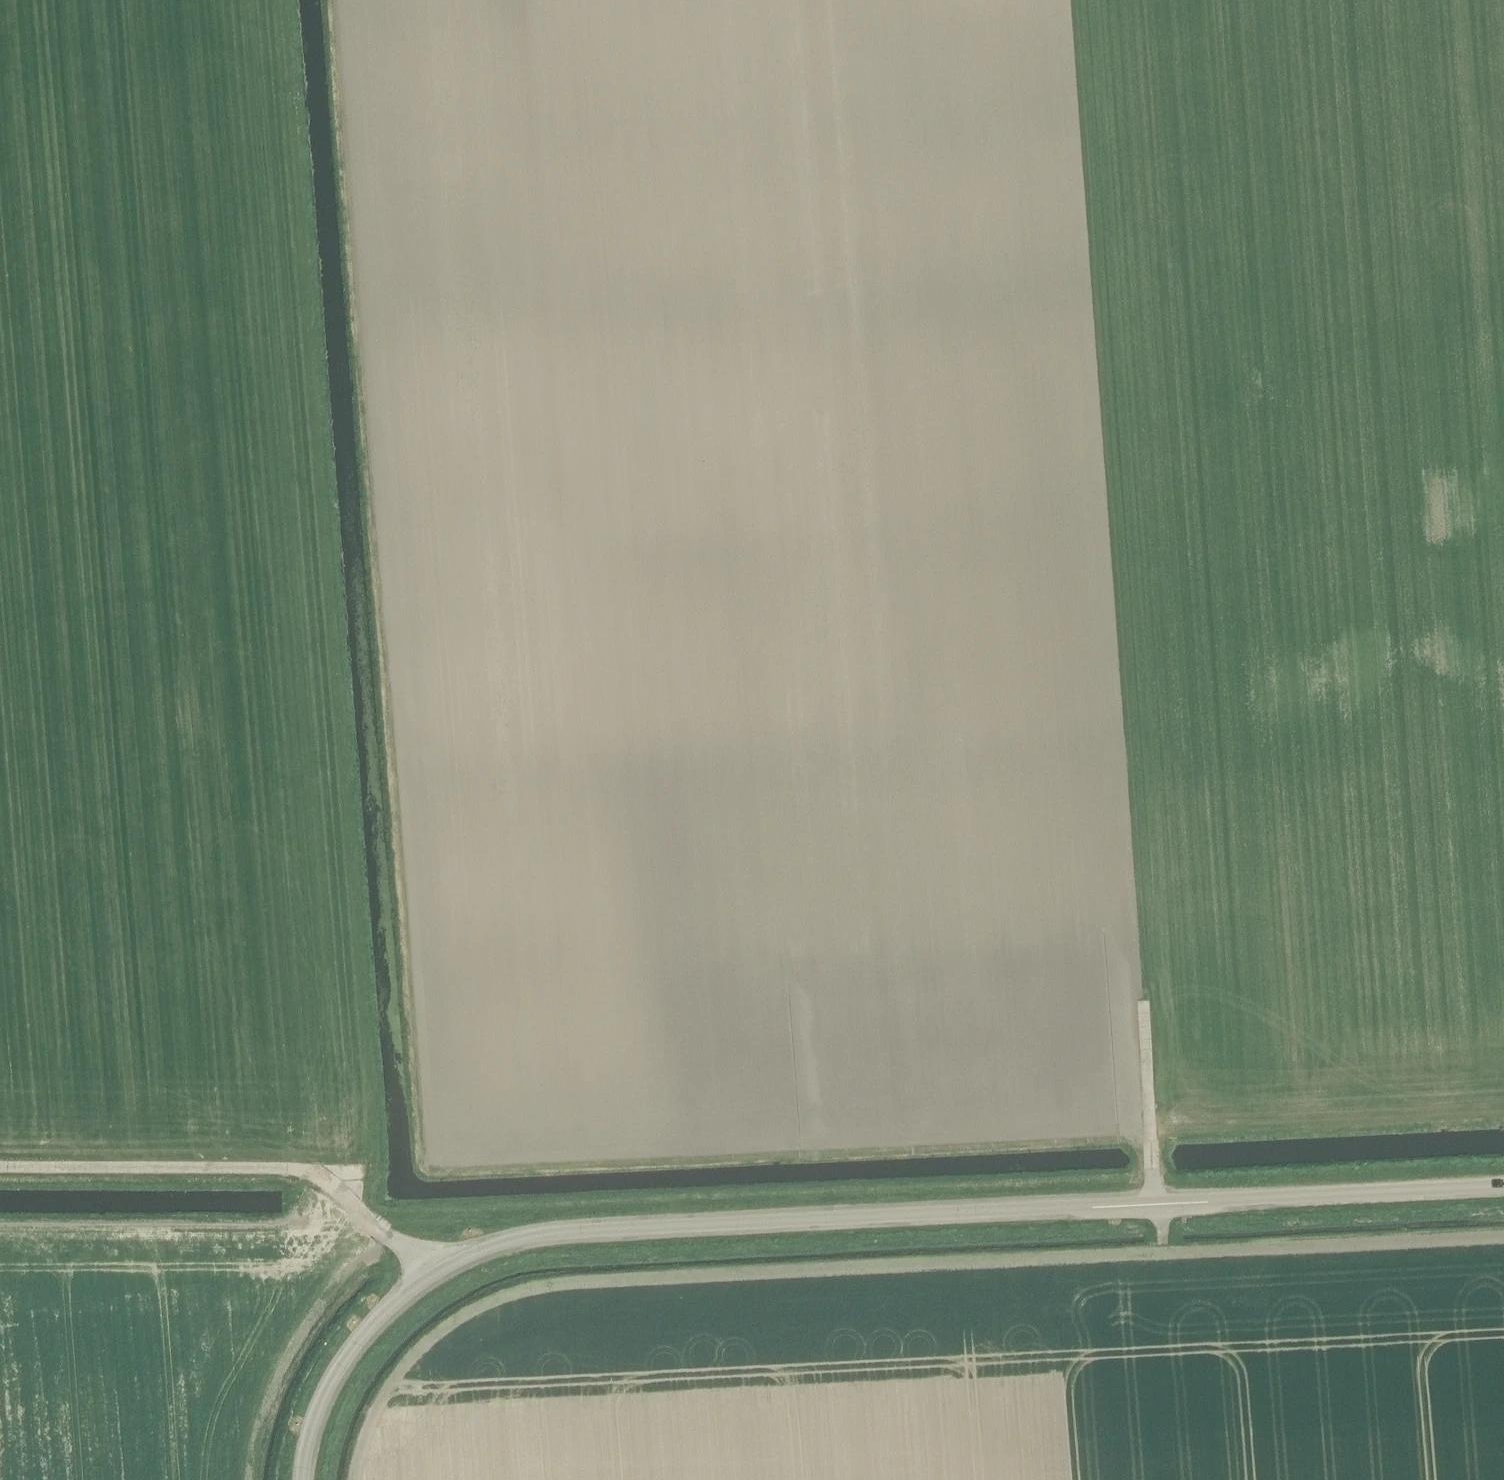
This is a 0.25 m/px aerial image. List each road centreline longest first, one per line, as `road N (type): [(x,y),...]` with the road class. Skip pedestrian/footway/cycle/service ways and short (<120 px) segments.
road 1 (unclassified): [(302,1479),(323,1401),(372,1330),(434,1277),(532,1240),(1503,1188)]

